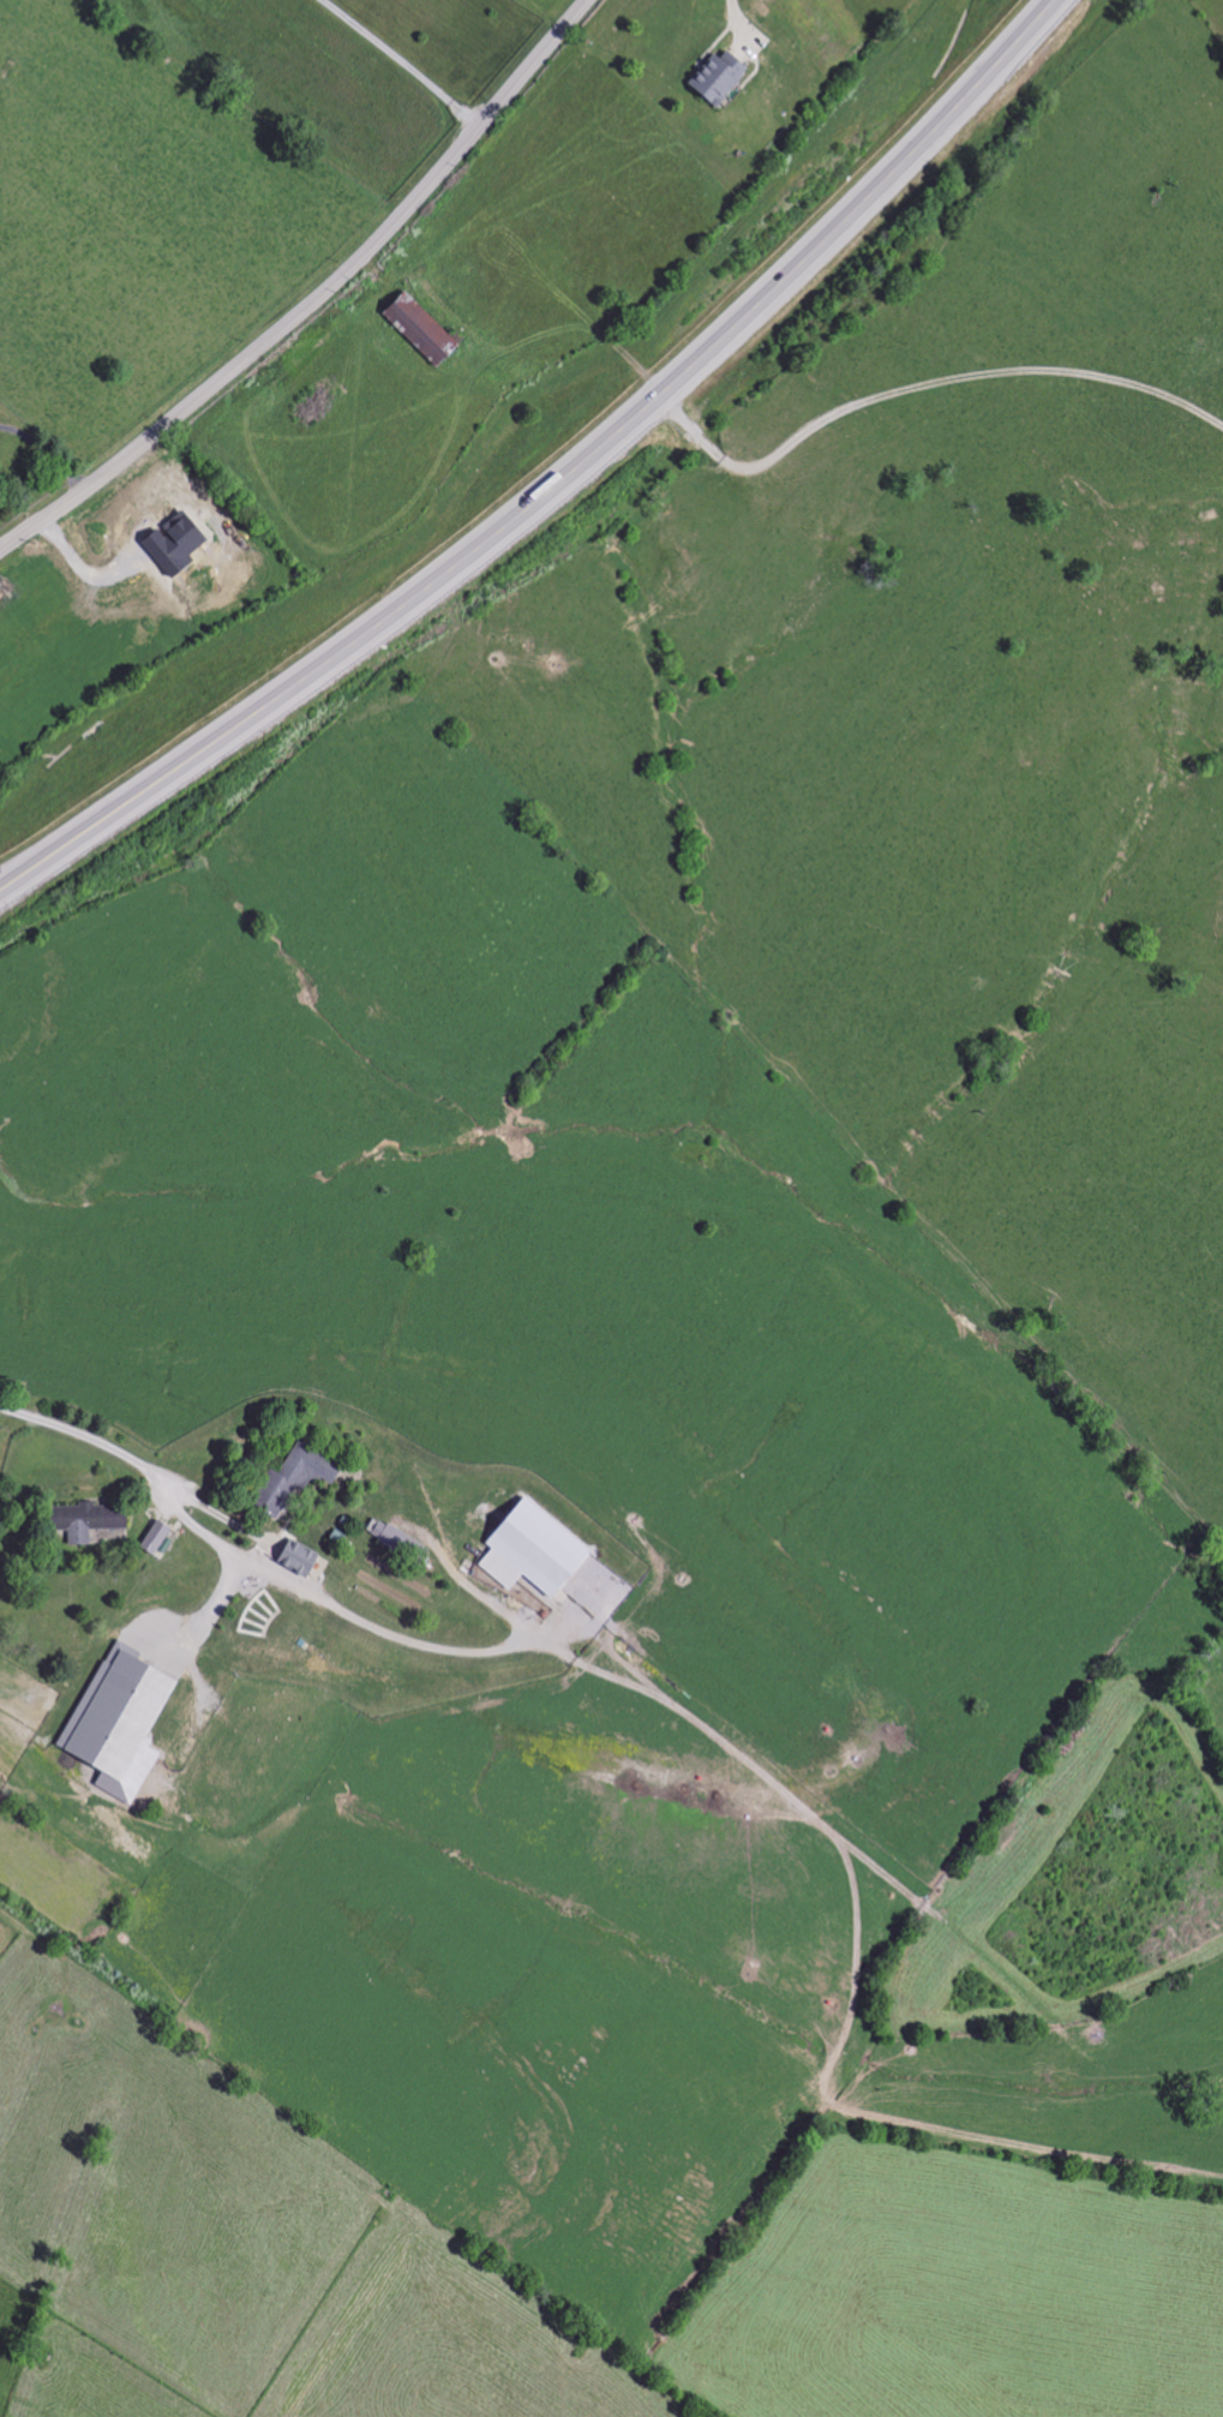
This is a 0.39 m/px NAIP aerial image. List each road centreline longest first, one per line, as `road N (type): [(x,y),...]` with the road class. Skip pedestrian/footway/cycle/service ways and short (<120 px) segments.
road 1 (trunk): [(0,891),(370,633),(606,444),(889,178),(1055,0)]
road 2 (tertiary): [(0,553),(139,450),(347,274),(588,0)]

